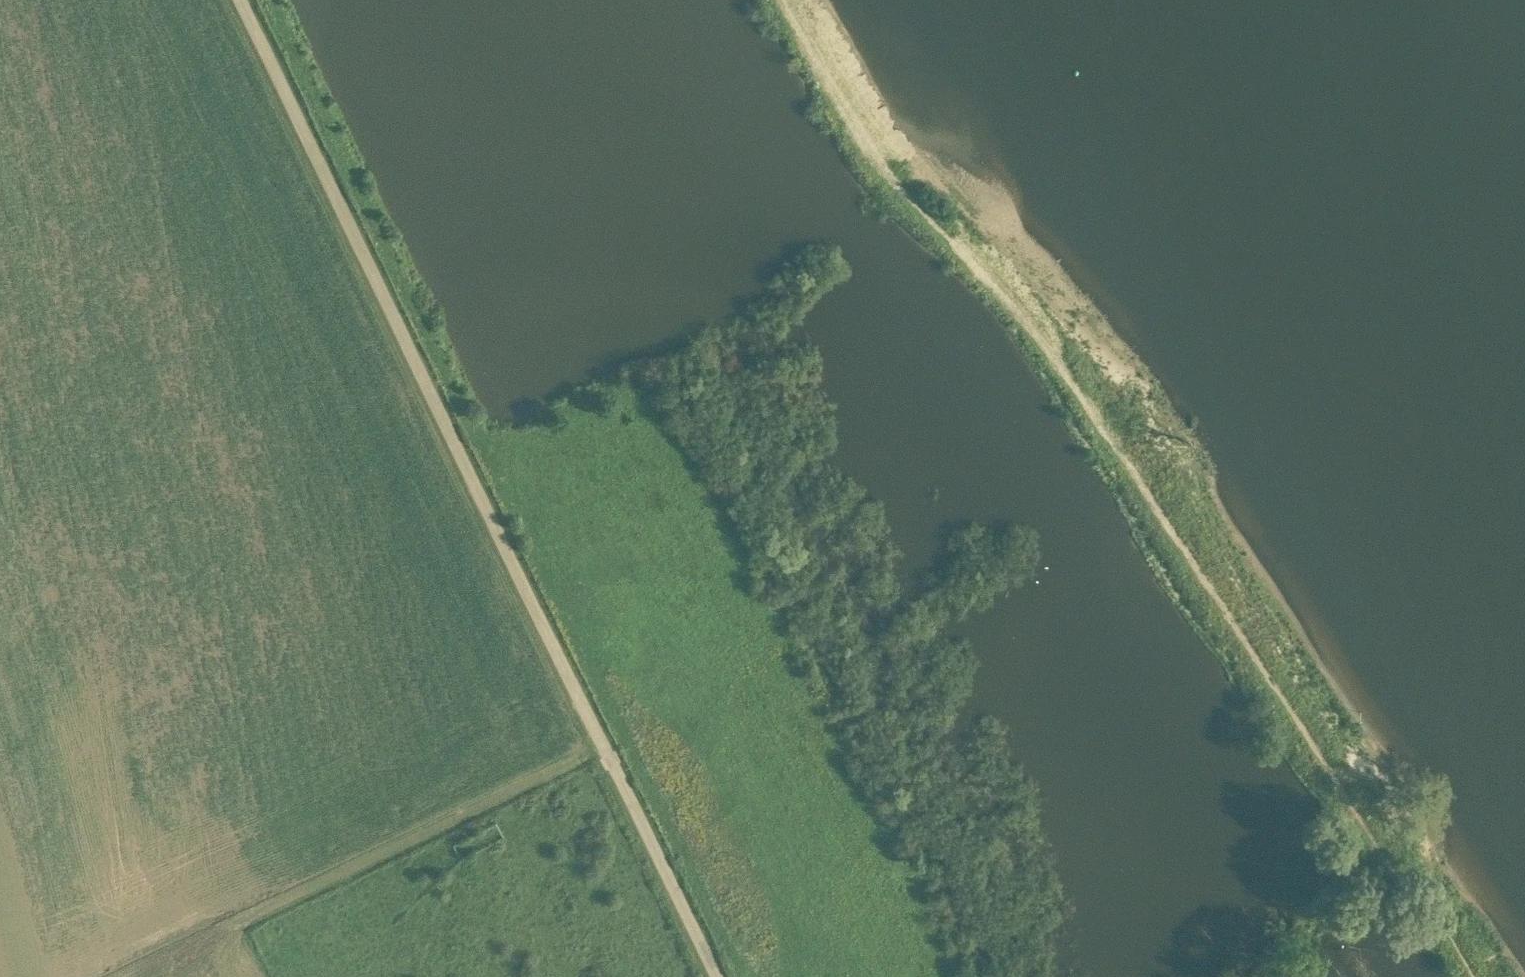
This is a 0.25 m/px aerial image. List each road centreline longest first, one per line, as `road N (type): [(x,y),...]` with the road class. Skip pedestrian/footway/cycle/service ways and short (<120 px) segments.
road 1 (unclassified): [(715,976),(241,0)]

